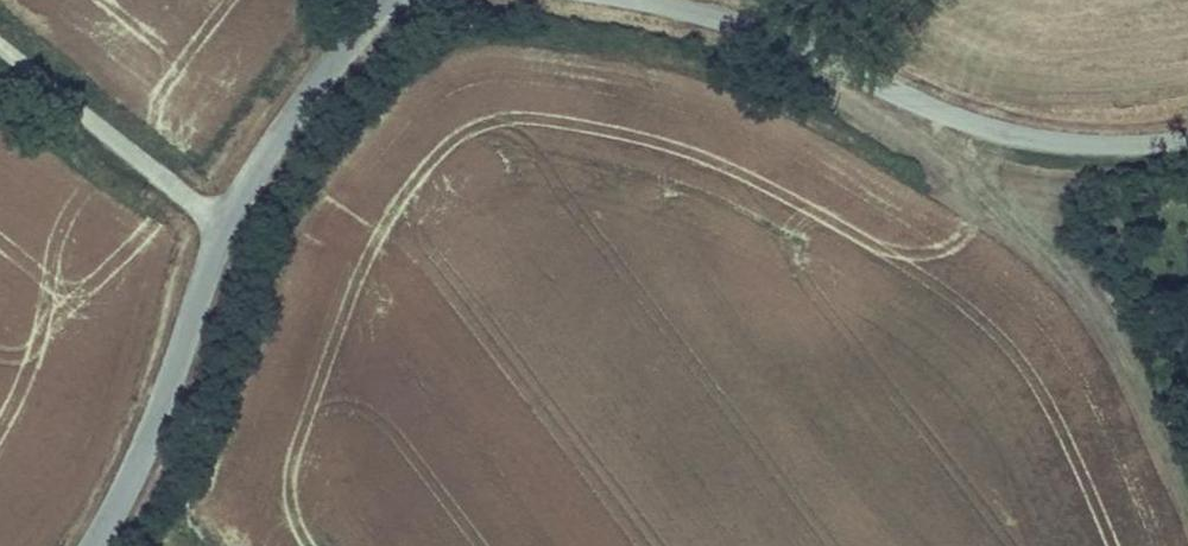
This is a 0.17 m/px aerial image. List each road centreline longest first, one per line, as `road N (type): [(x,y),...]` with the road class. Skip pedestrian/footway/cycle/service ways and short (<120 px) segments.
road 1 (unclassified): [(636,0),(743,28),(886,92),(1018,138),(1075,146),(1187,140)]
road 2 (track): [(1018,138),(1095,312),(1187,490)]
road 3 (tertiary): [(226,222),(173,386),(91,545)]
road 4 (unclassified): [(0,46),(226,222)]
road 5 (tertiary): [(385,0),(311,92),(226,222)]

